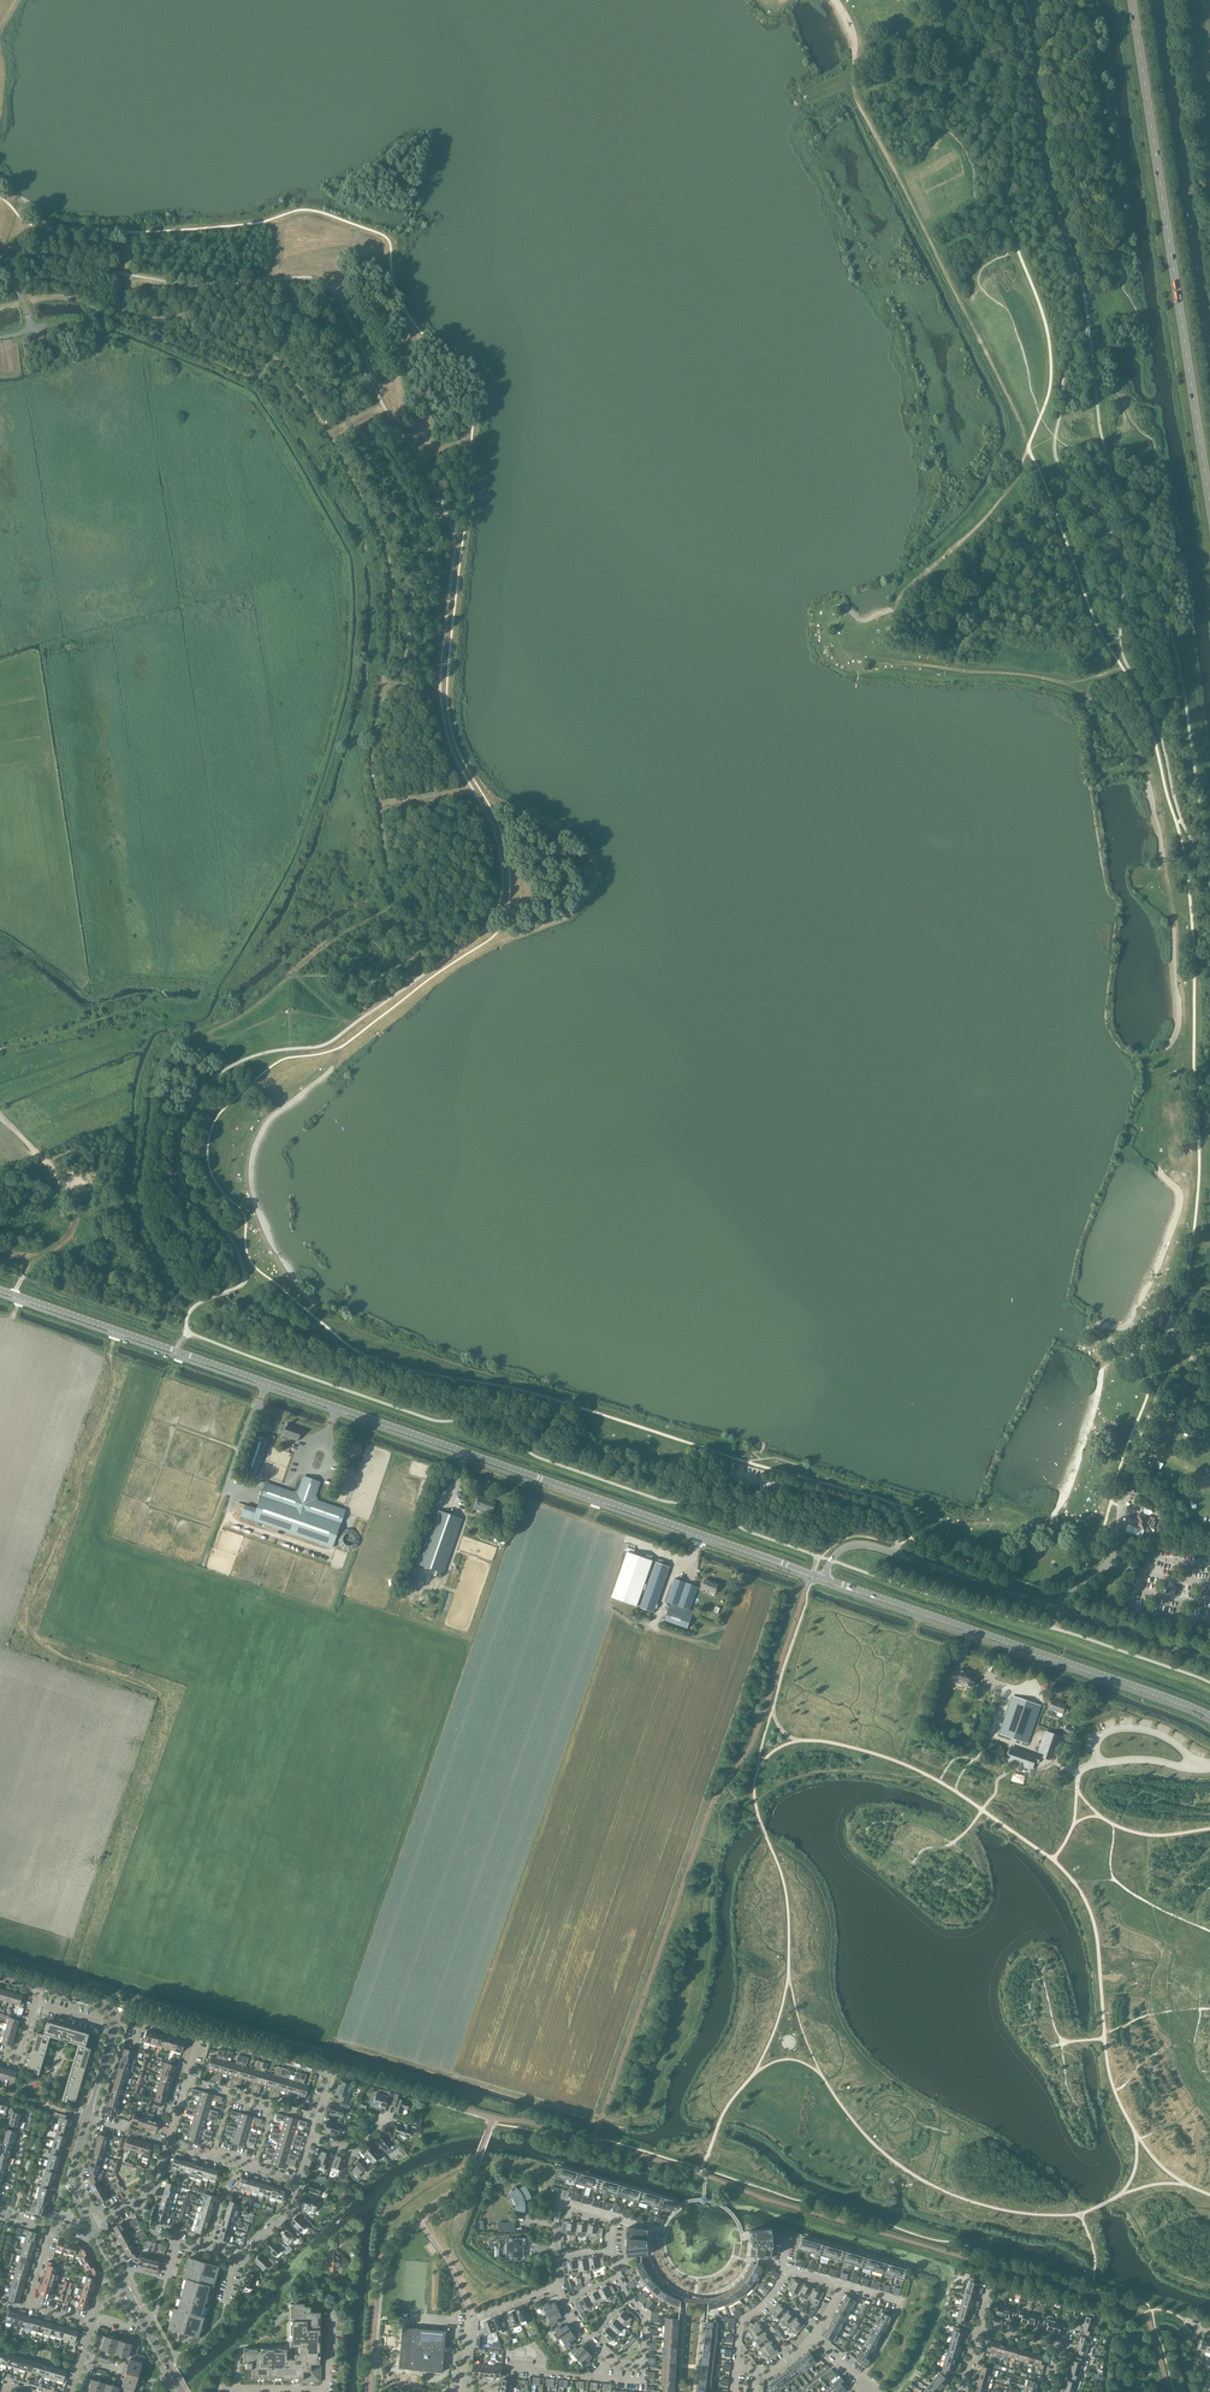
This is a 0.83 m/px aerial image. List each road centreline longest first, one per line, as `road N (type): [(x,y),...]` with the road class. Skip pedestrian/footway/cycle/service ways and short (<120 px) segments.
road 1 (track): [(48,325),(76,323),(247,397),(342,552),(345,662),(326,753),(288,859),(202,1012),(177,1024),(133,1007),(0,1051)]
road 2 (tertiary): [(825,1578),(0,1290)]
road 3 (primary): [(1132,0),(1209,503)]
road 4 (tertiary): [(1209,1715),(825,1578)]
road 5 (primary): [(1209,353),(1155,0)]
road 6 (unclassified): [(1209,1658),(896,1553)]
road 7 (tertiary): [(90,2224),(72,2175),(115,2020),(104,2006),(38,1986)]
road 8 (residential): [(299,2181),(293,2205),(242,2259),(154,2234),(134,2200)]
road 9 (residential): [(630,2299),(614,2263),(613,2218),(559,2201),(559,2286)]
road 10 (track): [(0,1114),(59,1177),(75,1208),(70,1230),(21,1280)]
road 11 (residential): [(317,2119),(329,2071),(201,2032)]
road 12 (residential): [(463,2391),(470,2318),(559,2286)]
road 13 (residential): [(92,2322),(32,2298),(53,2228)]
road 14 (residential): [(299,2181),(248,2158),(168,2143)]
road 15 (residential): [(317,2119),(186,2081)]
road 16 (residential): [(1052,2391),(1064,2350),(981,2323)]

